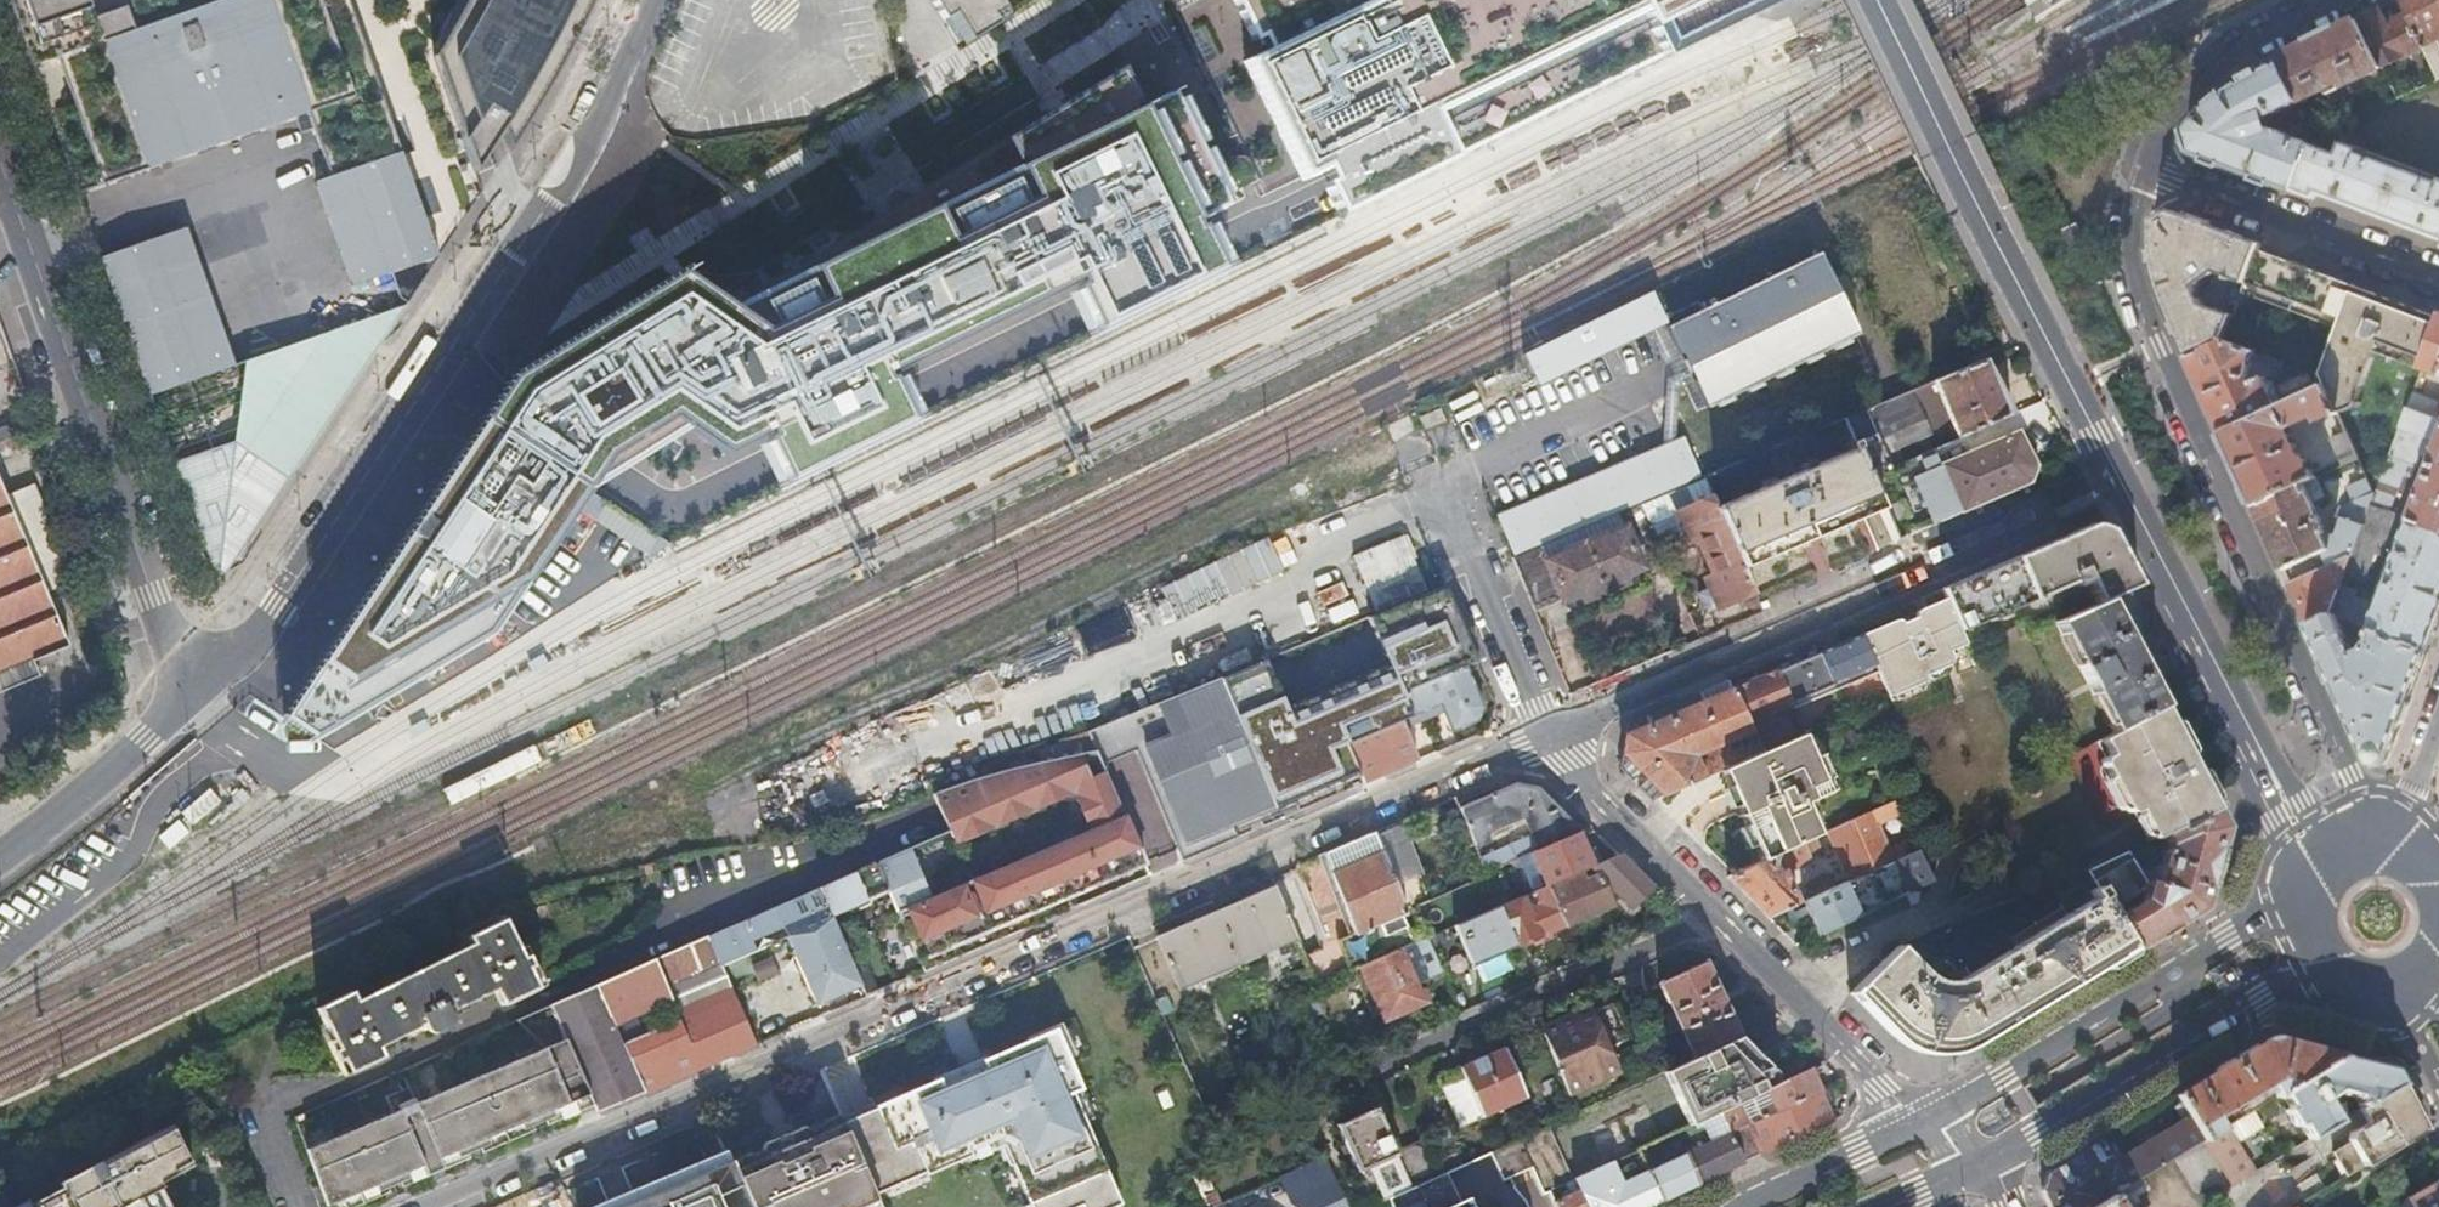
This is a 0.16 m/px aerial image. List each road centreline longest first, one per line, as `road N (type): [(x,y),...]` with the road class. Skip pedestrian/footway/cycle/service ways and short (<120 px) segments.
road 1 (residential): [(1553,732),(434,1206)]
road 2 (secondary): [(2262,753),(1879,0)]
road 3 (tertiary): [(187,696),(274,605),(525,234),(574,182),(650,0)]
road 4 (residential): [(2367,829),(2352,772),(2144,304),(2127,225),(2139,167)]
road 5 (residential): [(187,696),(0,165)]
road 6 (residential): [(1553,732),(2052,515)]
road 7 (residential): [(1716,917),(1314,1094)]
road 8 (tertiary): [(2279,908),(1917,1117)]
road 9 (tertiary): [(1979,1162),(2299,972)]
road 10 (residential): [(2438,280),(2139,167)]
road 11 (residential): [(1716,917),(1917,1117)]
road 12 (residential): [(2139,167),(2166,106),(2193,73),(2339,0)]
road 13 (tertiary): [(0,860),(187,696)]
road 14 (residential): [(1553,732),(1588,785),(1716,917)]
road 15 (tertiary): [(1917,1117),(1743,1202)]
road 16 (residential): [(1472,560),(1553,732)]
road 17 (track): [(1375,381),(1437,489)]
road 18 (secondary): [(2262,753),(2290,874)]
road 19 (residential): [(2438,719),(2399,835)]

